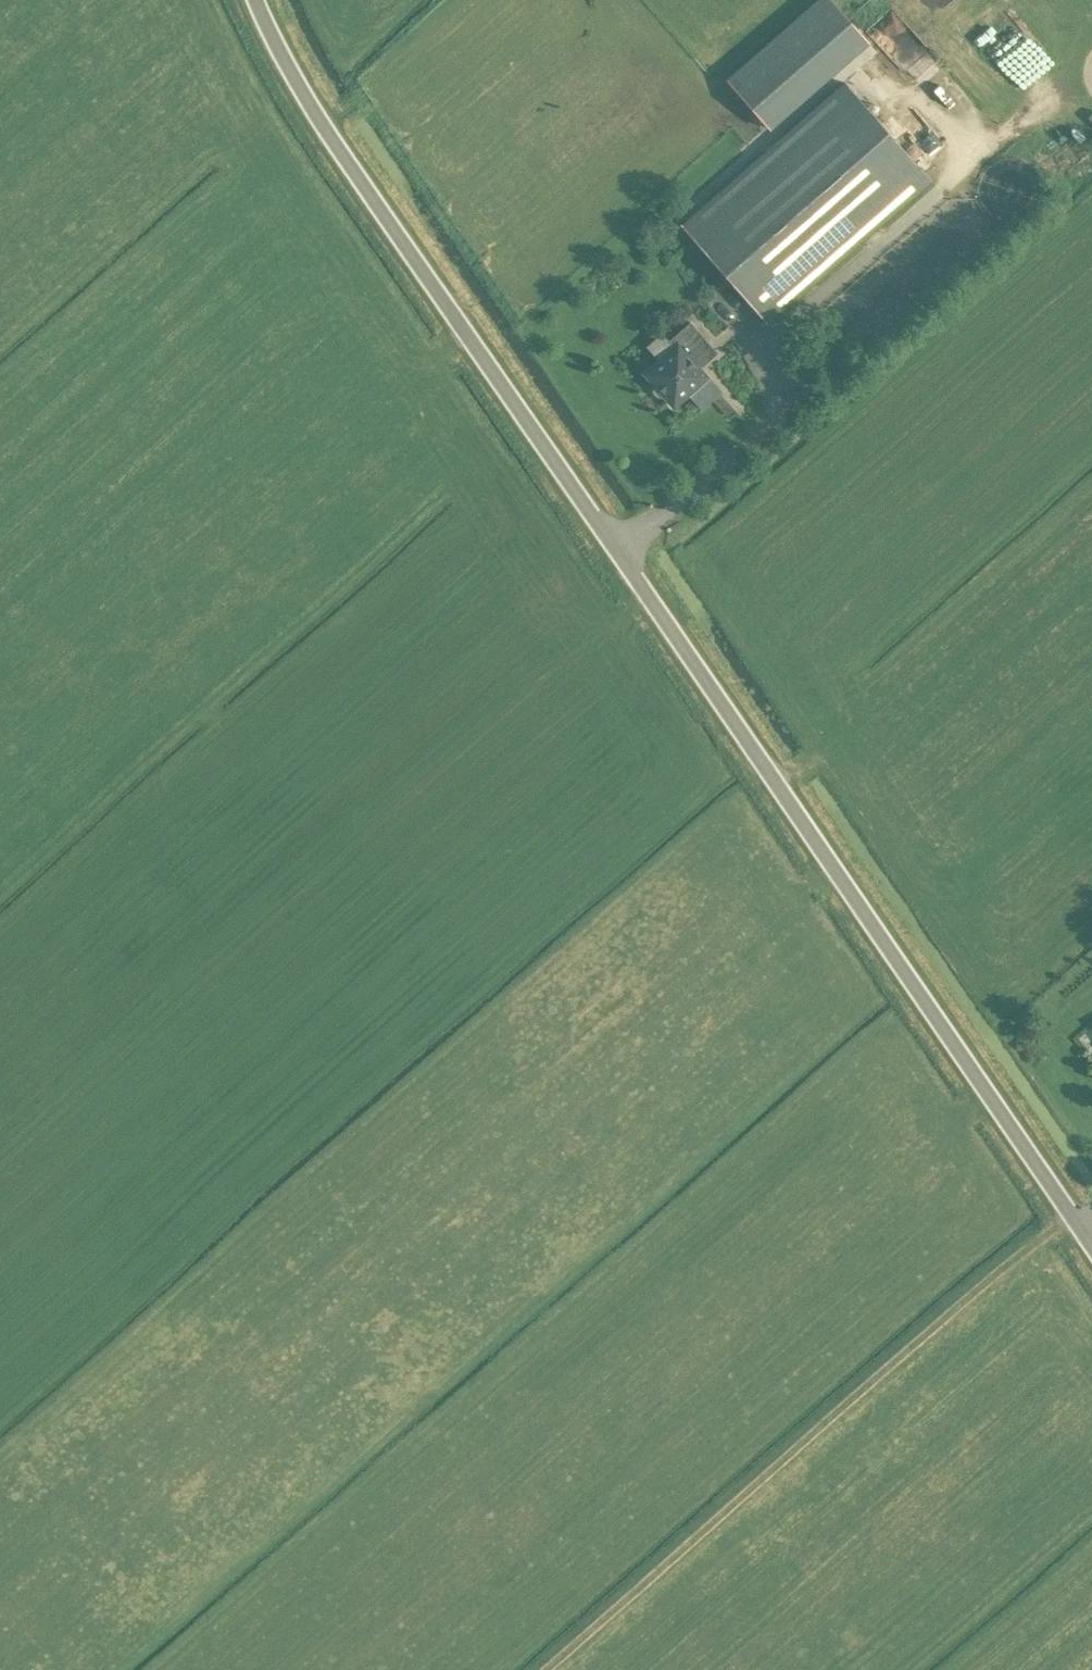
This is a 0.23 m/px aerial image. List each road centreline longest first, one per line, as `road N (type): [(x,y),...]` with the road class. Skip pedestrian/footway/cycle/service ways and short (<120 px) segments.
road 1 (tertiary): [(1091,1245),(284,63),(255,0)]

